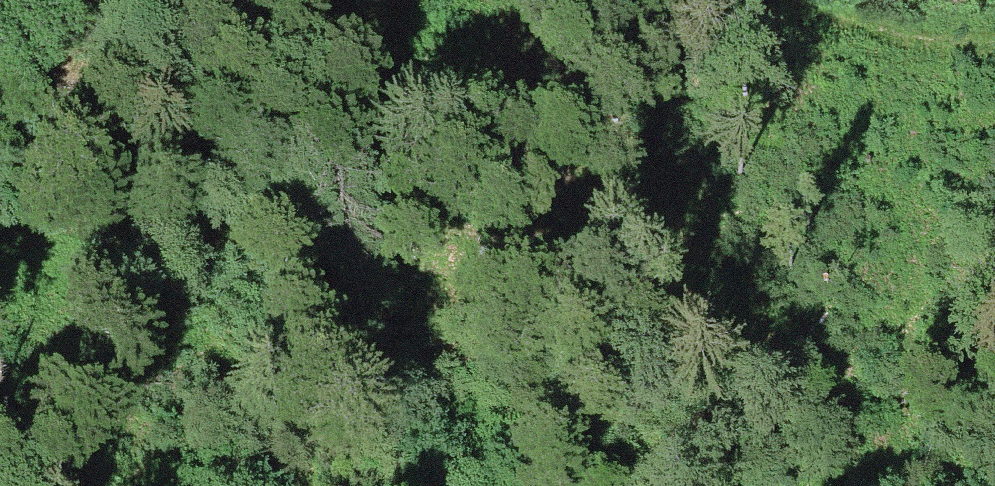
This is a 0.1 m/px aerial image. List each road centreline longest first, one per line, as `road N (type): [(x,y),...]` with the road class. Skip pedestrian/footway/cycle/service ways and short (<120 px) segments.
road 1 (track): [(475,485),(289,372),(79,259),(0,235)]
road 2 (track): [(79,259),(182,254),(223,233),(293,159),(414,0)]
road 3 (track): [(186,316),(284,485)]
road 4 (track): [(809,0),(884,30),(994,39)]

